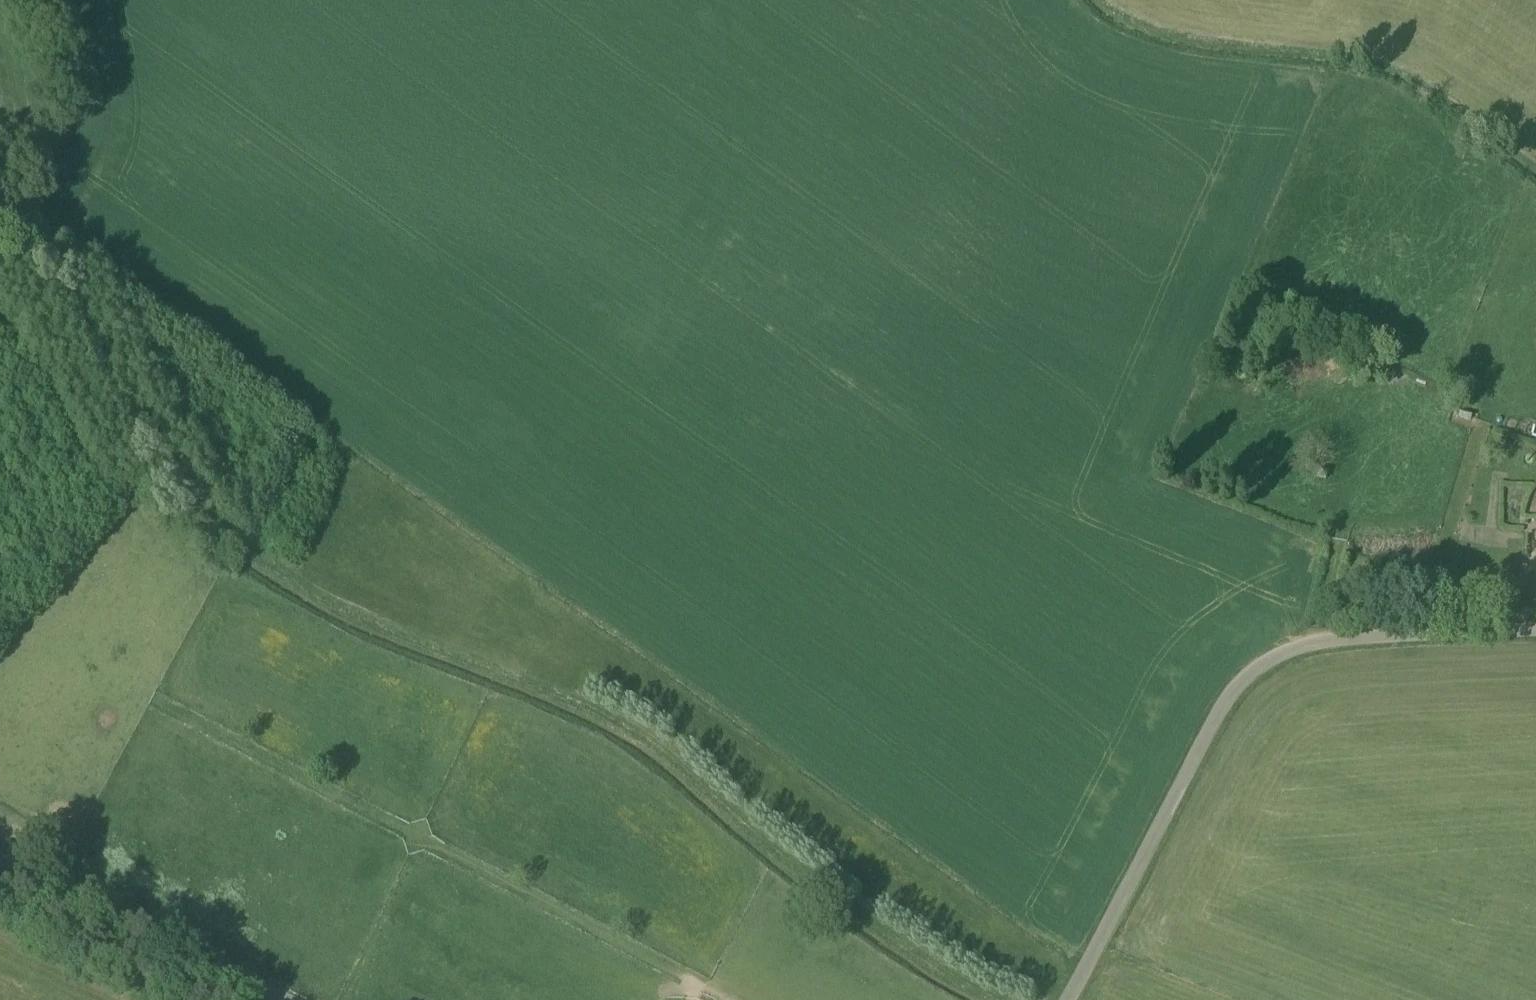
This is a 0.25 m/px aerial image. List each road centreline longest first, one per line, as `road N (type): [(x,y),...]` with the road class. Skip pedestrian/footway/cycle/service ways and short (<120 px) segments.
road 1 (unclassified): [(1066,999),(1213,719),(1248,672),(1302,644),(1342,638),(1535,630)]
road 2 (unclassified): [(282,999),(0,861)]

